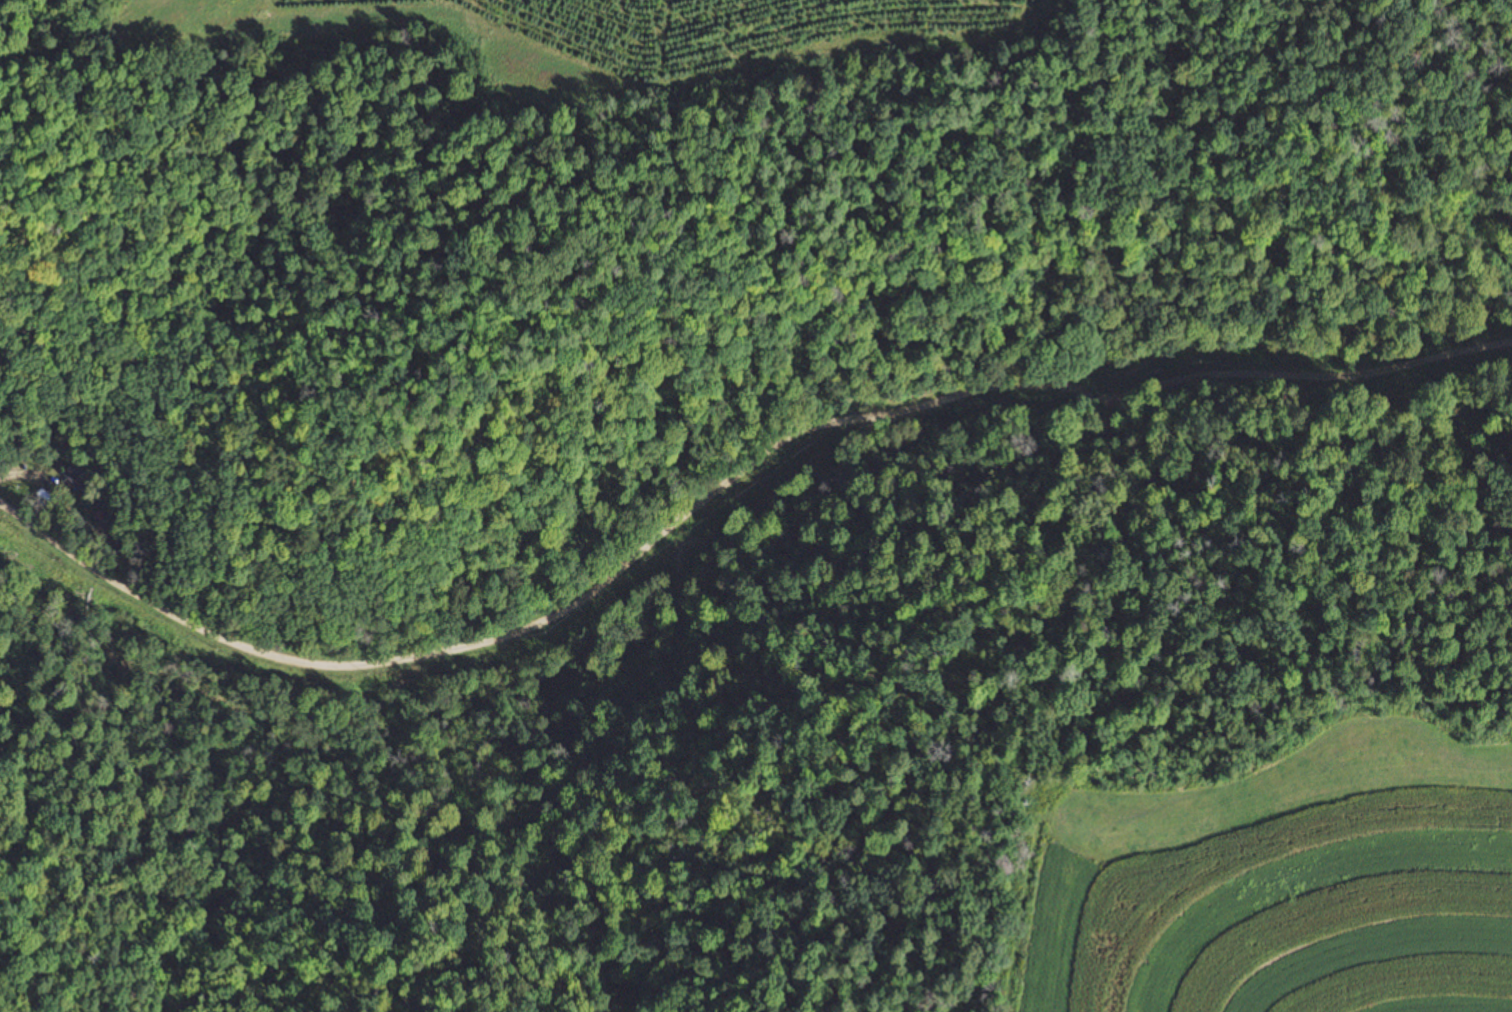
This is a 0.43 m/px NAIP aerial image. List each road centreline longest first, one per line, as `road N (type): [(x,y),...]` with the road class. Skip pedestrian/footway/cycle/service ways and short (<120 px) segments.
road 1 (residential): [(0,505),(252,629),(389,634),(559,558),(741,417),(864,382),(998,365),(1227,394),(1462,368),(1511,373)]

